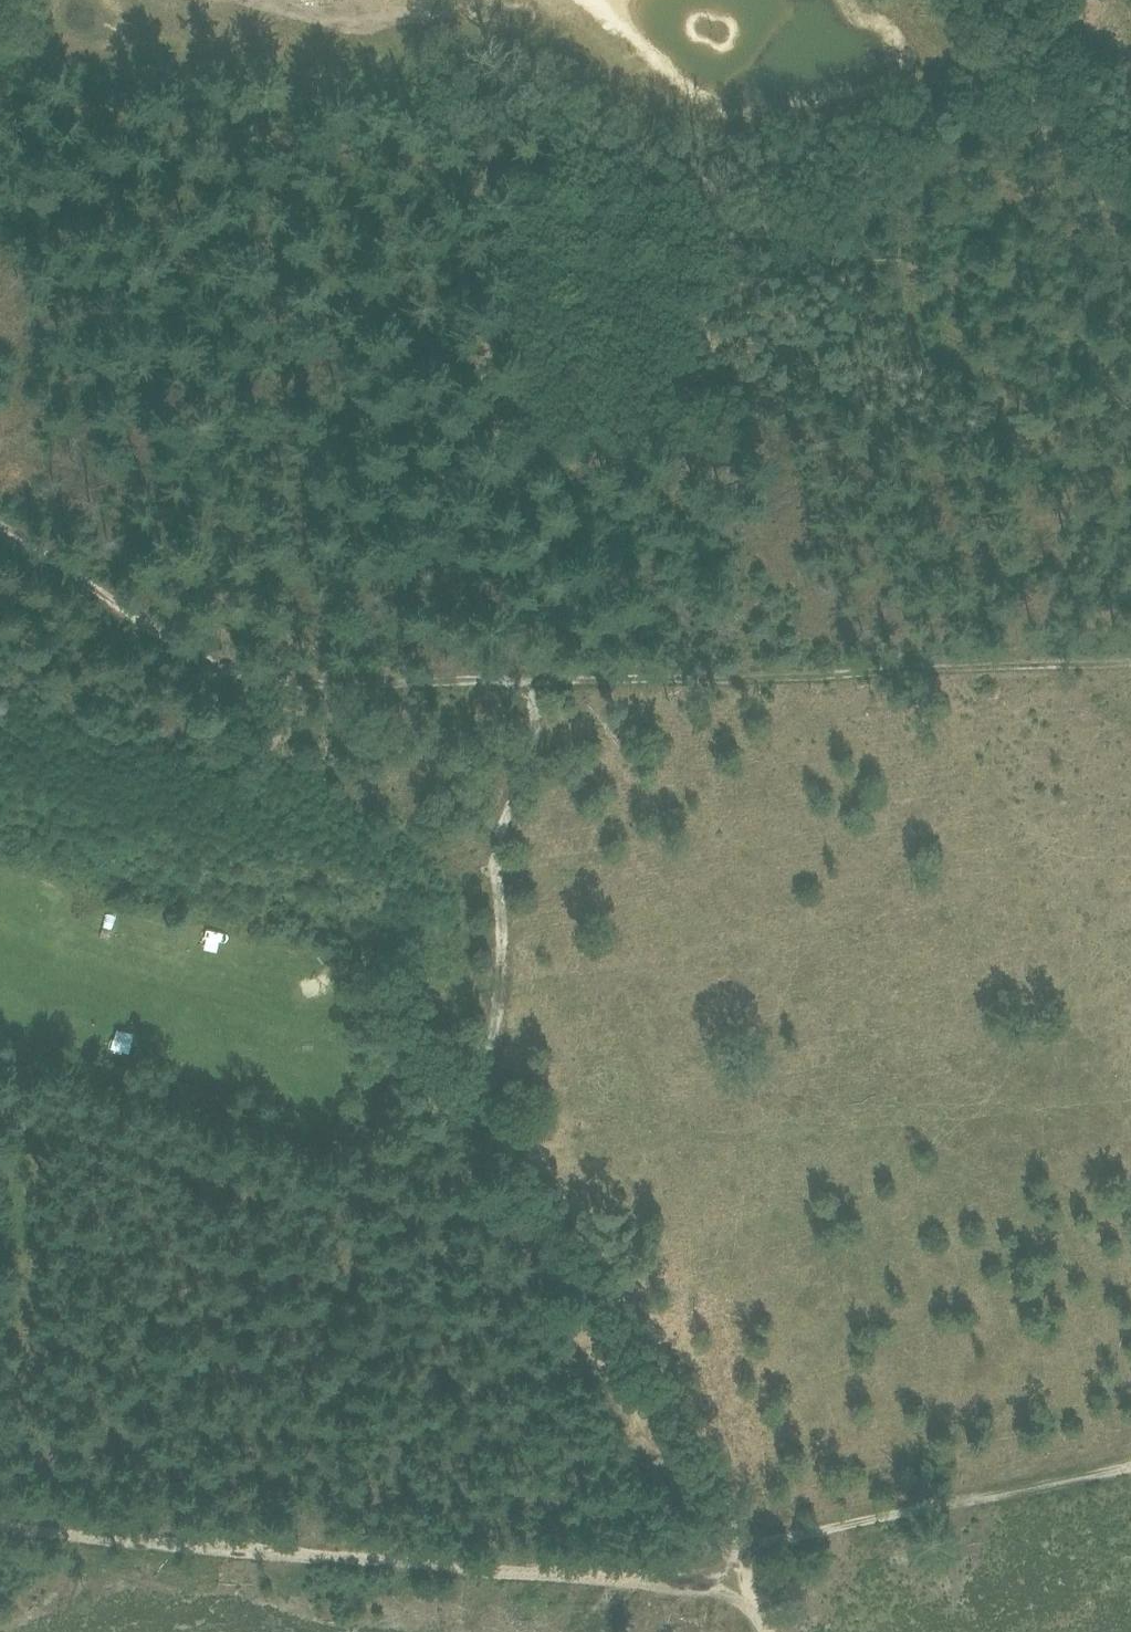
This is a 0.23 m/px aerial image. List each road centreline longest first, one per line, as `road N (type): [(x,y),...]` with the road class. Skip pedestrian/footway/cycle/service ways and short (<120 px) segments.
road 1 (track): [(737,1567),(685,1434),(493,1126),(487,1076),(503,922),(497,855),(538,753),(529,696),(495,679),(329,684),(259,675),(0,522)]
road 2 (track): [(737,1567),(671,1581),(0,1527)]
road 3 (track): [(495,679),(1130,661)]
road 4 (track): [(737,1567),(755,1549),(789,1537),(1130,1467)]

